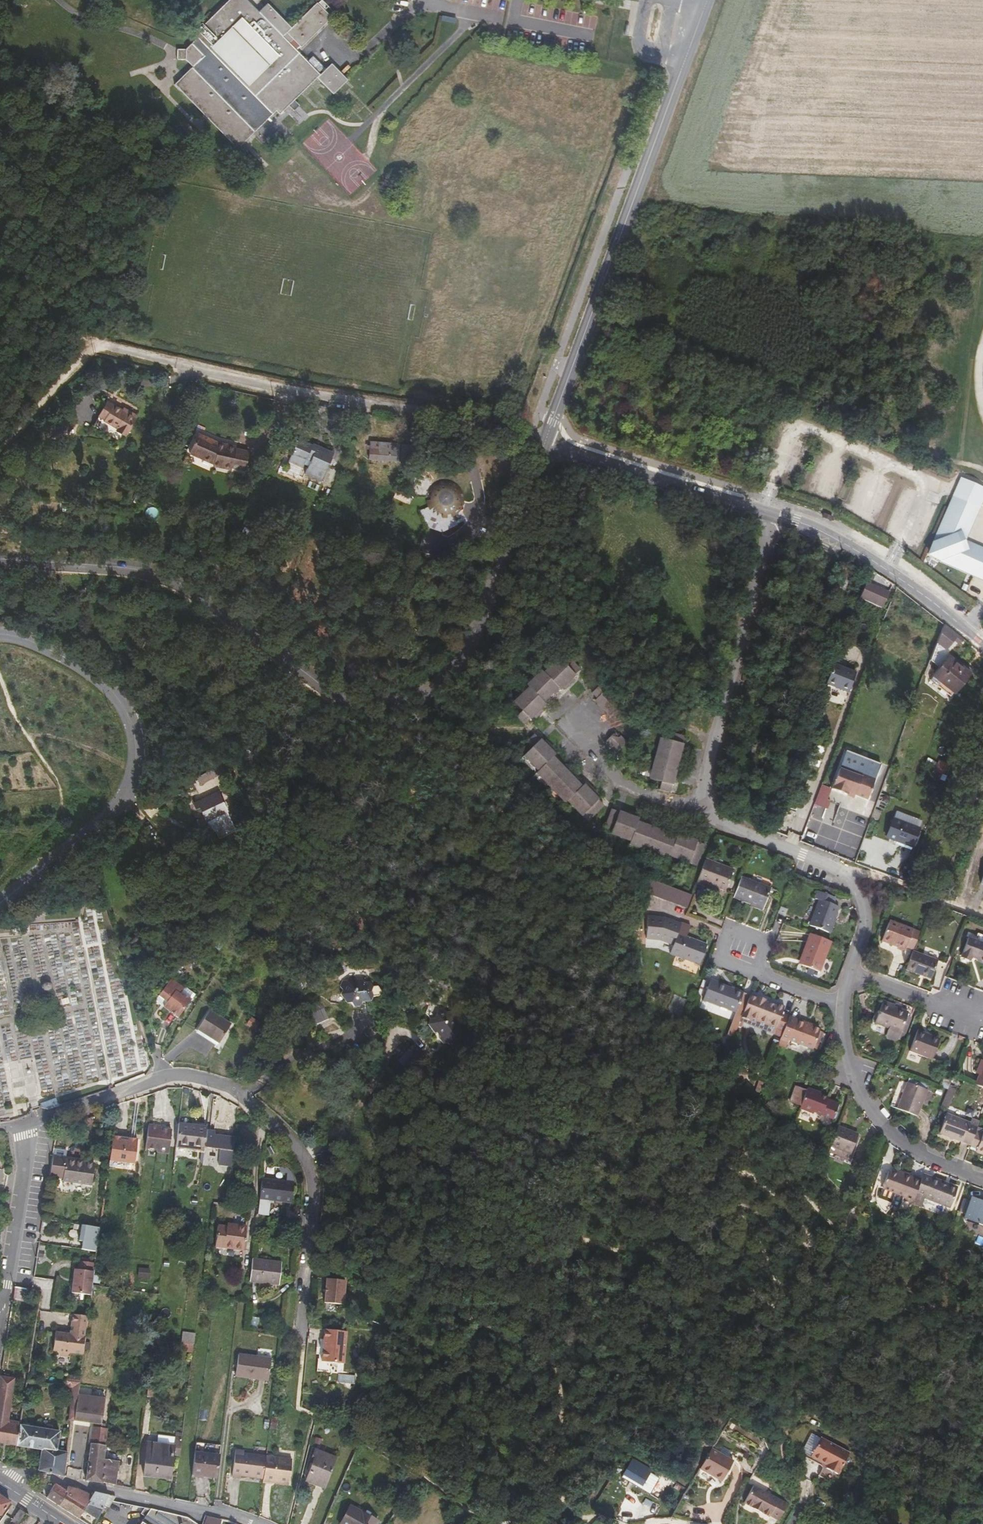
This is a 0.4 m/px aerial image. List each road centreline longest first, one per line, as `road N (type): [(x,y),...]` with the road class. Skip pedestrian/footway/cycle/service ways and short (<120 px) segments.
road 1 (tertiary): [(0,559),(131,567),(163,577),(335,704),(374,717),(416,707),(449,684),(480,636),(546,440)]
road 2 (residential): [(303,1331),(309,1162),(242,1096),(188,1076),(28,1123),(3,1302)]
road 3 (residential): [(982,1178),(890,1130),(853,1072),(843,1006),(866,917),(844,870),(733,830),(702,802)]
road 4 (tertiary): [(546,440),(708,0)]
road 5 (track): [(94,340),(142,358),(546,440)]
road 6 (tertiary): [(0,904),(112,810),(136,754),(130,717),(107,684),(36,641),(0,635)]
road 7 (residential): [(702,802),(772,516)]
road 8 (residential): [(252,1523),(40,1476),(0,1476)]
road 9 (residential): [(982,645),(887,569),(831,535),(772,516)]
road 10 (residential): [(772,516),(546,440)]
road 11 (residential): [(569,721),(619,781),(653,796),(702,802)]
road 12 (track): [(0,444),(27,428),(94,340)]
road 13 (track): [(94,340),(0,264)]

